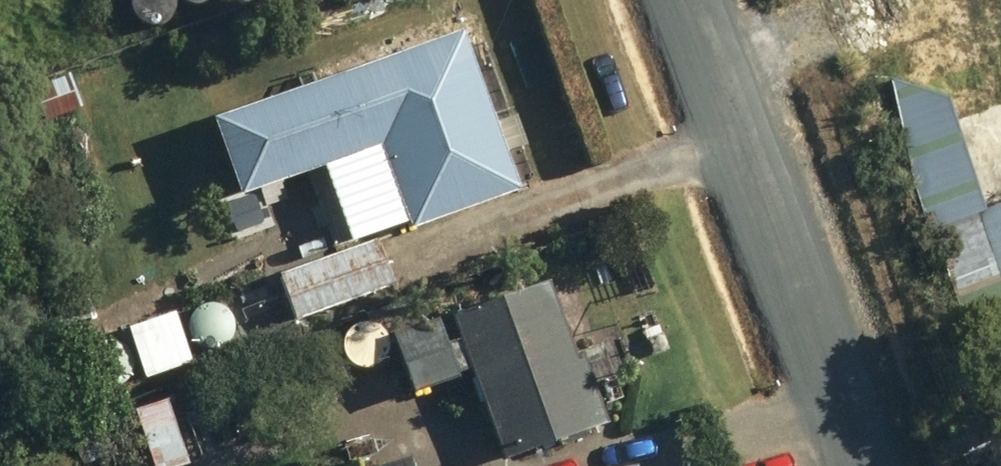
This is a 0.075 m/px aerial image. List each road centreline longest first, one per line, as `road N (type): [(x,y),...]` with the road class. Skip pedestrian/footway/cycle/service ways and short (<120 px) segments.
road 1 (residential): [(686,0),(857,465)]

